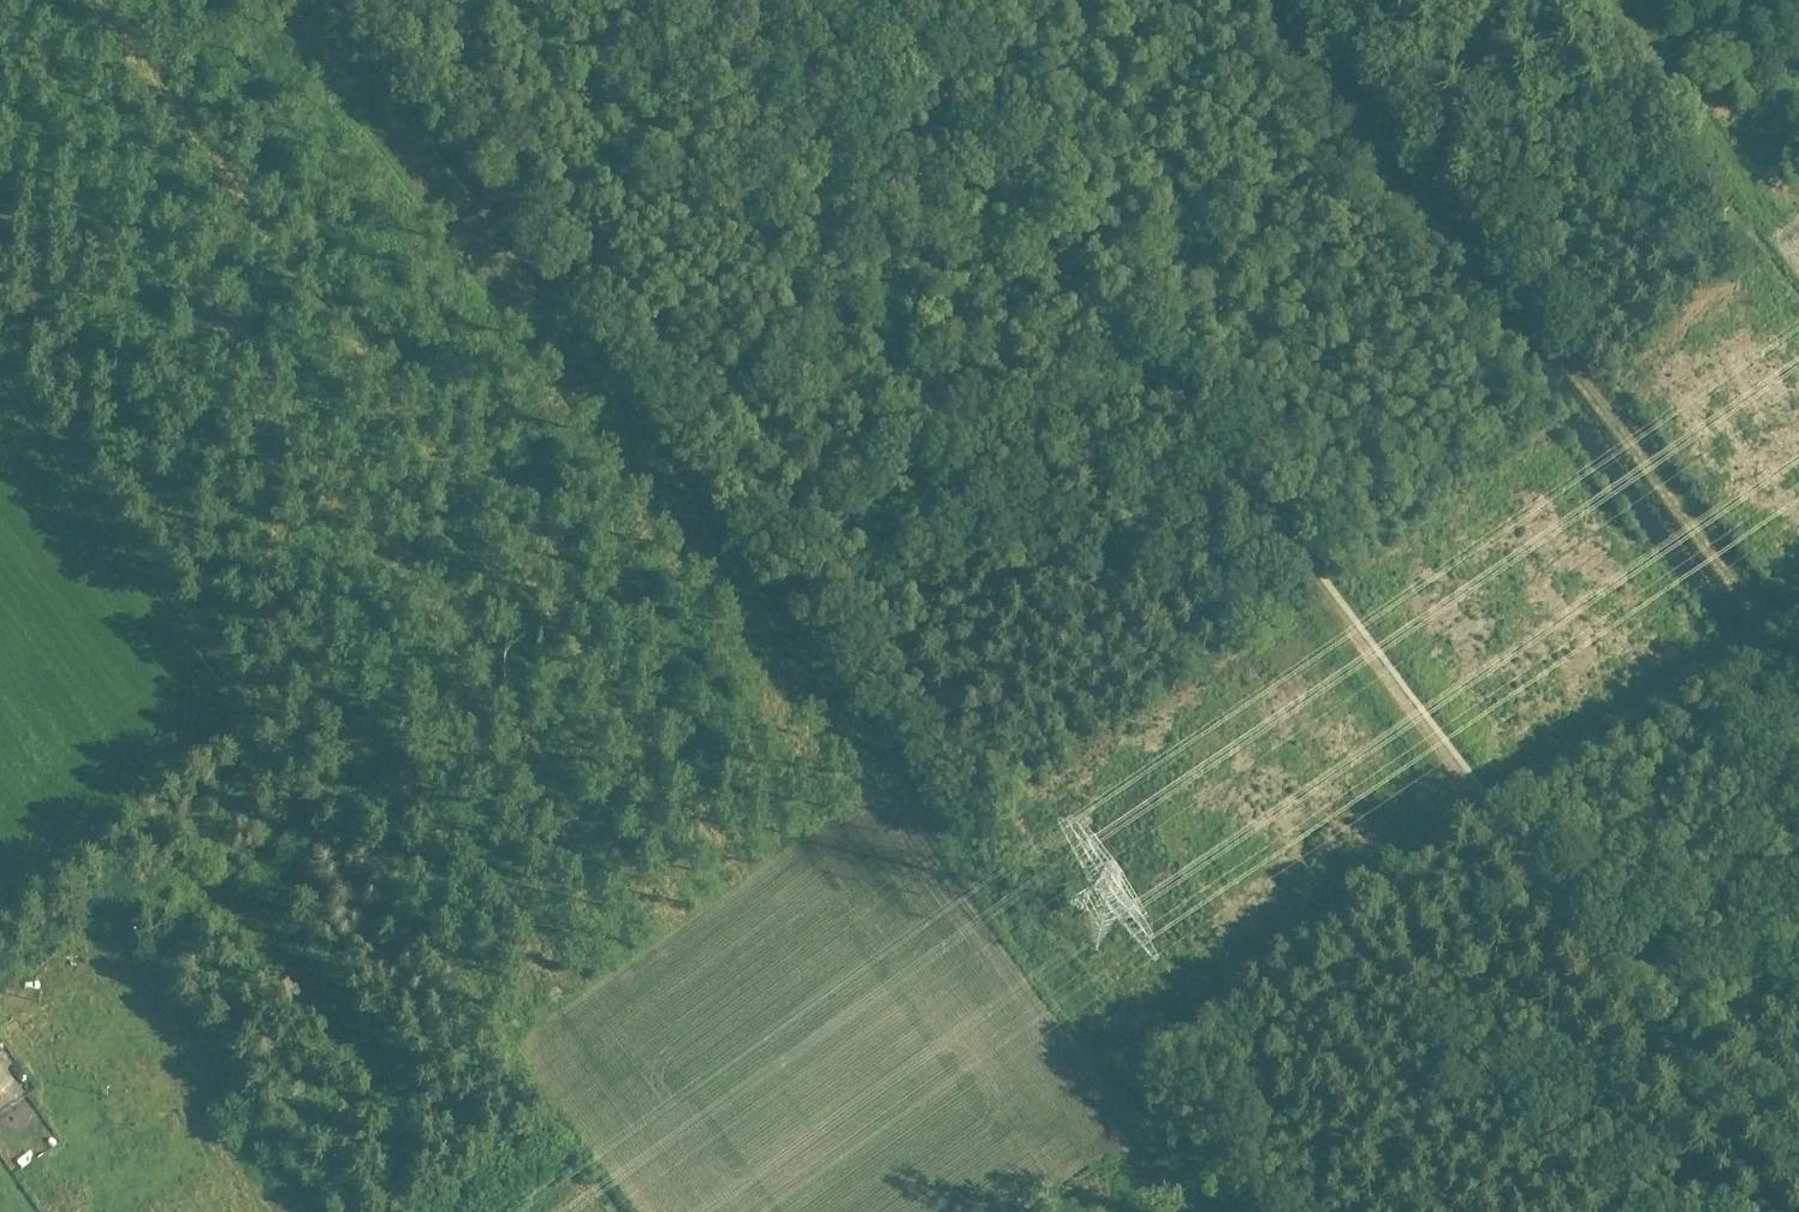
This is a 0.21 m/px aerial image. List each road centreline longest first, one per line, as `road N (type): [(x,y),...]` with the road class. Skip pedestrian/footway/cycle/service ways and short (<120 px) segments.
road 1 (track): [(1776,1211),(868,0)]
road 2 (track): [(1299,0),(1422,155),(1648,477),(1798,660)]

